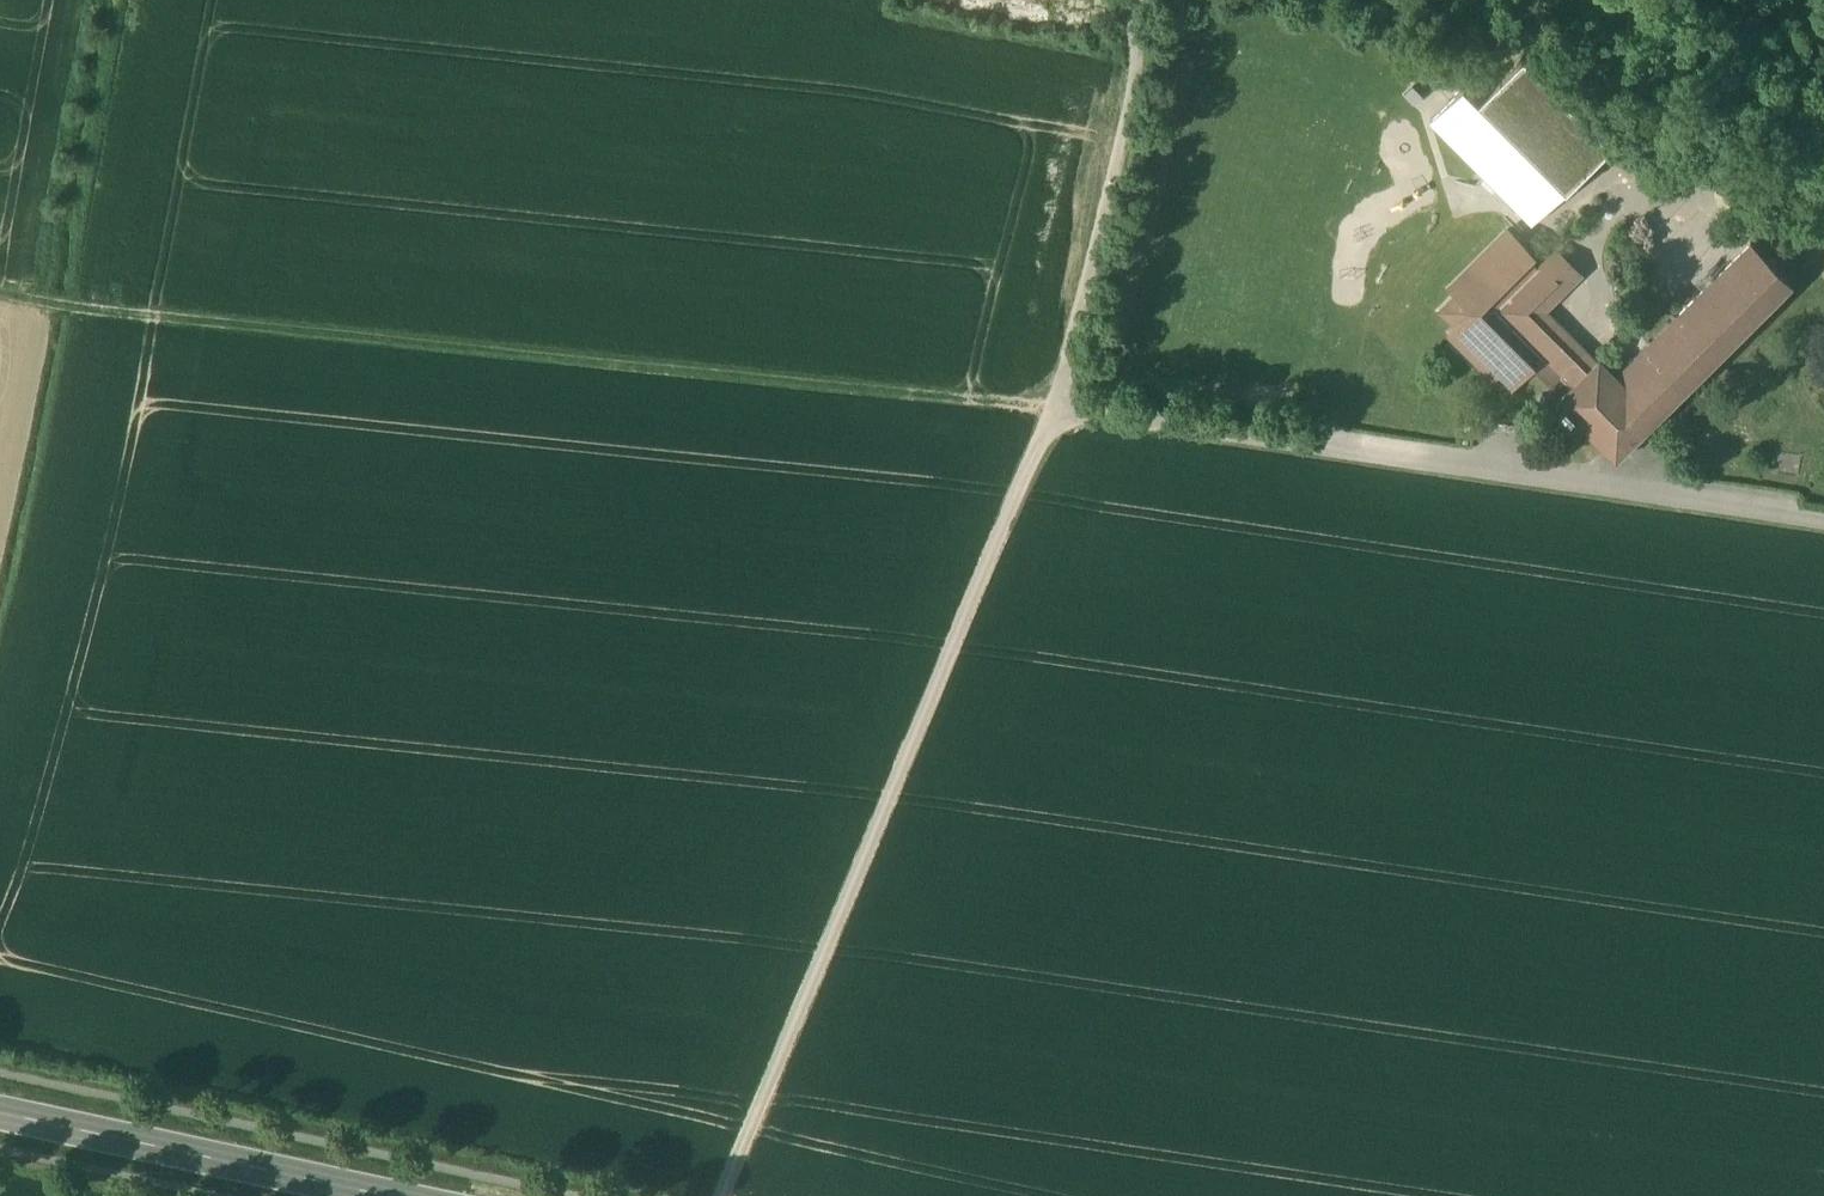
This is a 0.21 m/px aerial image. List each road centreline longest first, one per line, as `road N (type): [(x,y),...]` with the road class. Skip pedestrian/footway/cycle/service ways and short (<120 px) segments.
road 1 (residential): [(1140,0),(1106,220),(1053,409),(1823,520)]
road 2 (track): [(1053,409),(80,315),(0,298)]
road 3 (track): [(1053,409),(724,1195)]
road 4 (secondary): [(0,1111),(395,1195)]

